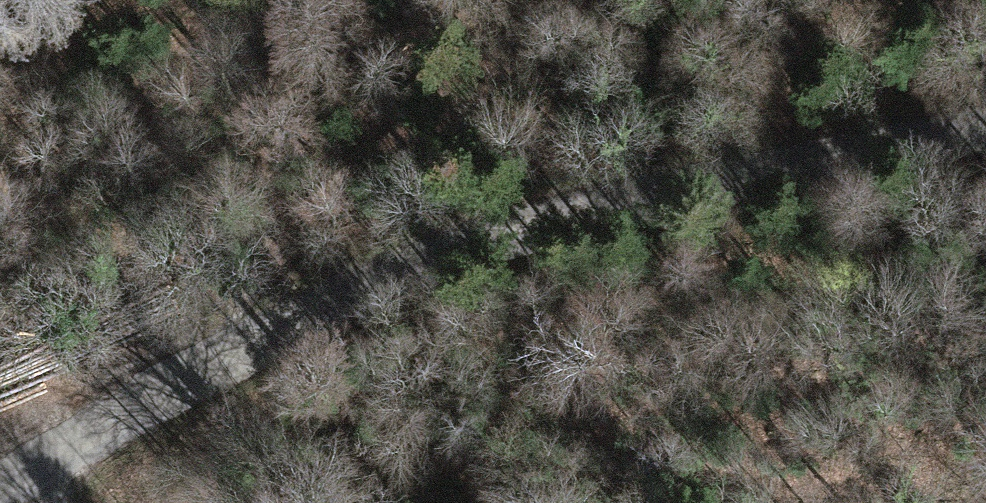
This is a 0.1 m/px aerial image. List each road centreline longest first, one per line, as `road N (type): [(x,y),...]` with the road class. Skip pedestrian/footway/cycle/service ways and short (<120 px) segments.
road 1 (tertiary): [(985,125),(534,220),(408,263),(0,485)]
road 2 (track): [(589,0),(409,132),(279,242),(233,358)]

